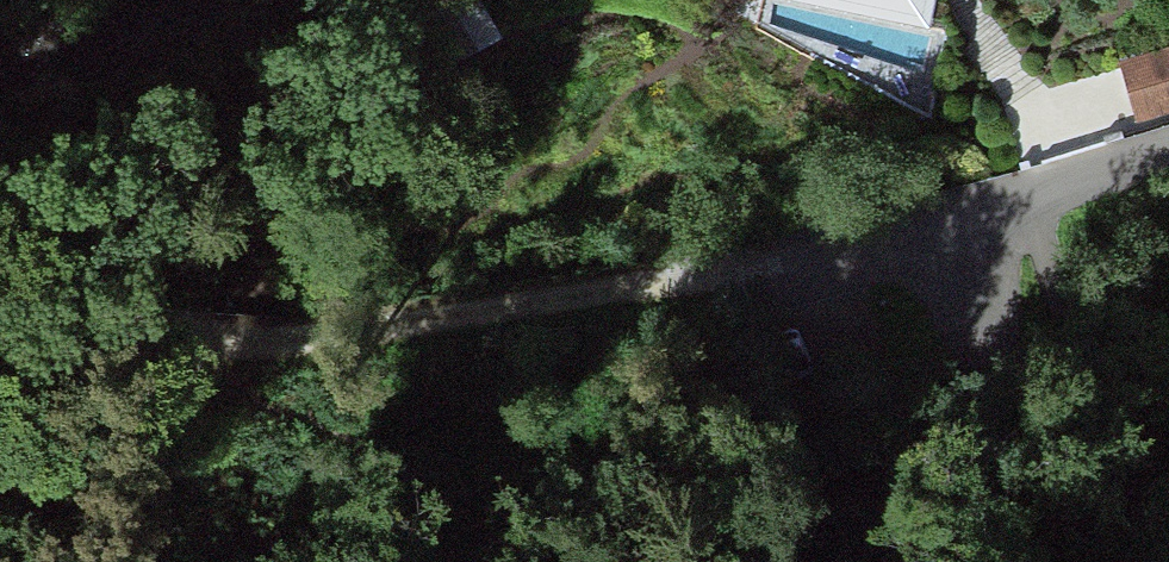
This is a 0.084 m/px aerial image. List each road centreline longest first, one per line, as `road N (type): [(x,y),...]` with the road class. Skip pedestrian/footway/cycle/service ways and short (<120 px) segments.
road 1 (track): [(815,233),(592,289),(204,341)]
road 2 (track): [(0,250),(204,341),(0,343)]
road 3 (residential): [(1168,138),(815,233)]

